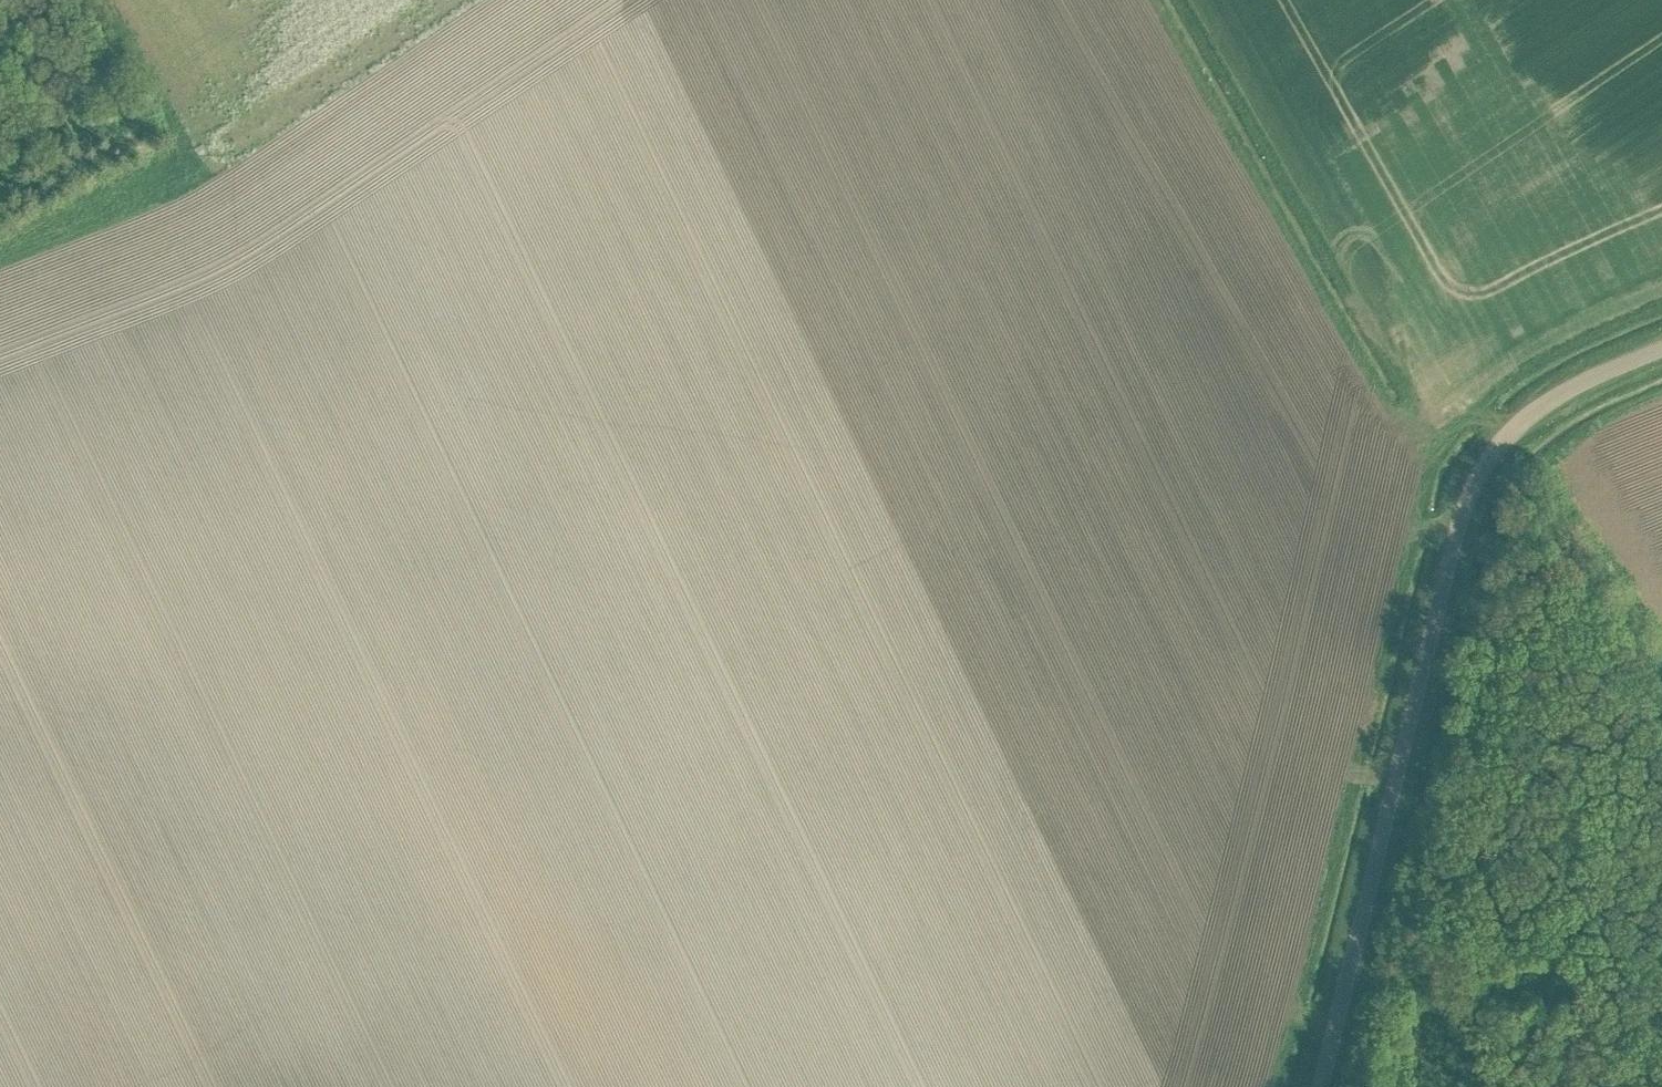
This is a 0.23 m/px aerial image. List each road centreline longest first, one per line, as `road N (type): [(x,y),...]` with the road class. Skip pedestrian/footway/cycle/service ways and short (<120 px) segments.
road 1 (unclassified): [(1319,1086),(1467,499),(1489,452),(1522,420),(1561,391),(1661,348)]

